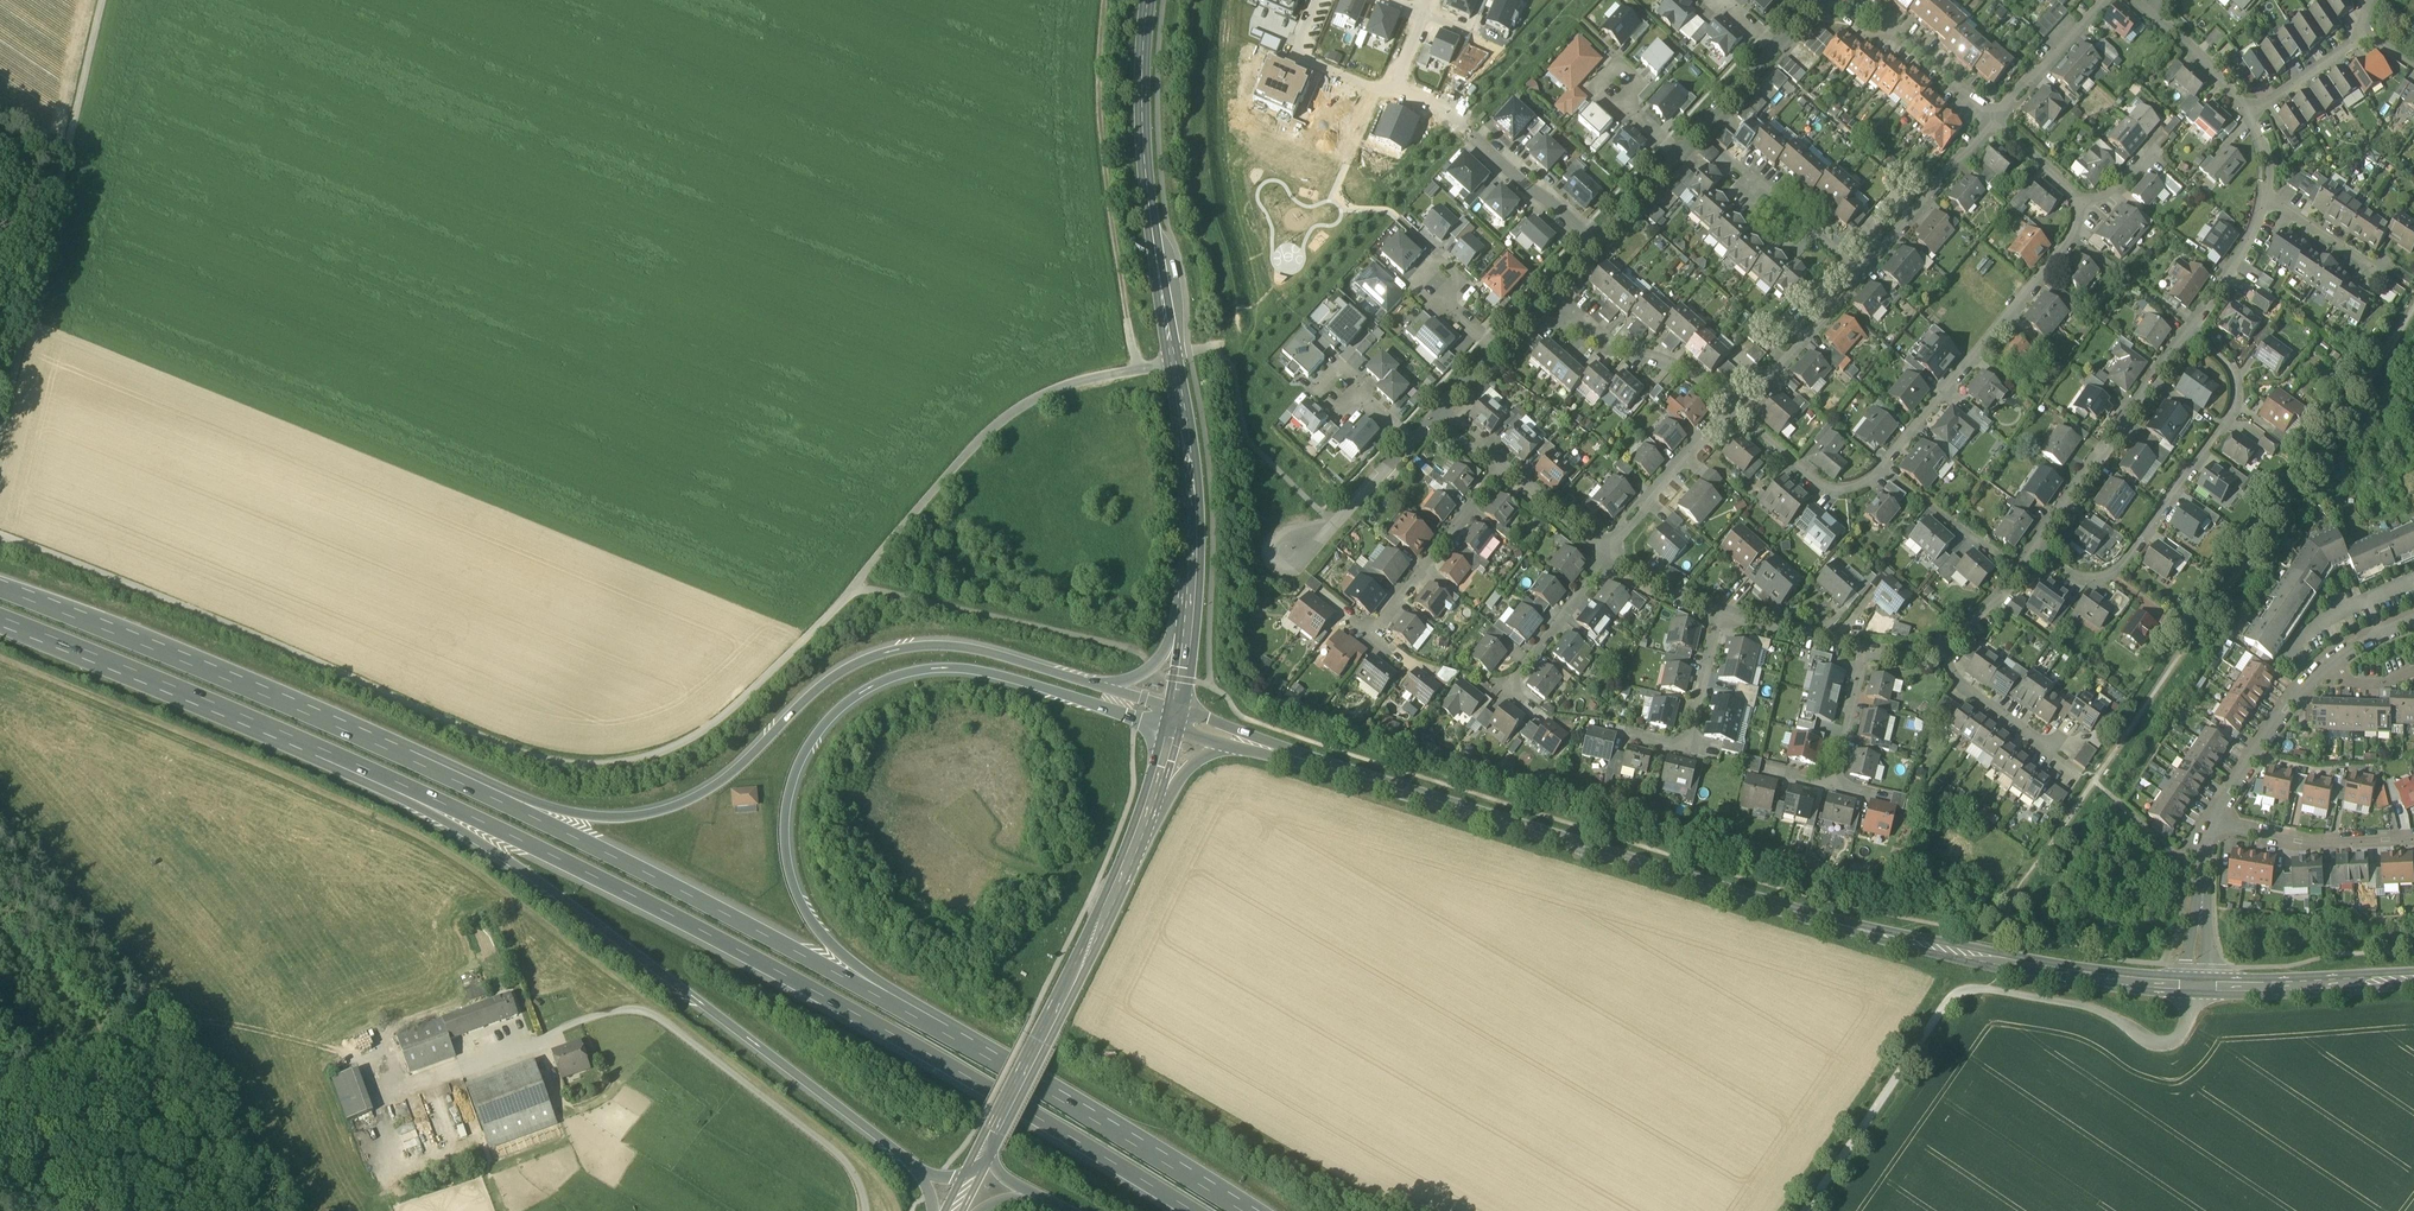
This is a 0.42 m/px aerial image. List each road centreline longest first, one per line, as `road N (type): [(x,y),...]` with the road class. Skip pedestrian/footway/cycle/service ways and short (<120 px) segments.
road 1 (motorway): [(1249,1210),(980,1050),(647,873),(210,670)]
road 2 (motorway): [(205,701),(486,822),(968,1074),(1200,1210)]
road 3 (motorway): [(1256,1210),(1211,1172),(852,960),(820,932),(788,871),(785,812),(801,757),(834,714),(880,681),(934,668),(984,673),(1172,731)]
road 4 (motorway): [(1091,683),(973,650),(888,651),(809,694),(703,792),(622,816),(542,806),(307,699),(210,670)]
road 5 (track): [(853,588),(715,725),(660,753),(561,760),(479,736),(0,536)]
road 6 (secondary): [(2191,984),(2011,964),(1861,931),(1314,763)]
road 7 (motorway): [(205,701),(502,854),(913,1168)]
road 8 (tertiary): [(1187,614),(1191,504),(1184,421),(1144,142),(1147,0)]
road 9 (unclassified): [(1810,1210),(1961,990),(1984,986),(2097,1009),(2162,1043),(2185,1026),(2191,984)]
road 10 (residential): [(2076,203),(2072,240),(1881,471),(1853,490),(1819,486),(1730,410)]
road 11 (unclassified): [(103,0),(0,426)]
road 12 (track): [(1172,357),(1067,386),(1008,417),(974,446),(853,588)]
road 13 (residential): [(2036,551),(2067,574),(2101,579),(2123,566),(2236,407),(2236,376),(2192,336)]
road 14 (track): [(1135,372),(1098,73),(1106,0)]
road 15 (track): [(1218,354),(1222,313),(1186,177),(1193,0)]
road 16 (secondary): [(1138,839),(989,1140)]
road 17 (residential): [(866,1210),(856,1175),(837,1152),(646,1011)]
road 18 (residential): [(2413,621),(2318,672),(2213,824)]
road 19 (residential): [(2036,551),(2192,336)]
road 20 (motorway): [(210,670),(0,588)]
road 21 (motorway): [(0,615),(205,701)]
road 22 (secondary): [(2413,977),(2191,984)]
road 23 (residential): [(1505,469),(1371,634)]
road 24 (residential): [(2213,824),(2298,843),(2413,838)]
road 25 (residential): [(1855,268),(1987,116)]
road 26 (track): [(152,1210),(0,1093)]
road 27 (residential): [(1730,410),(1855,268)]
road 28 (residential): [(1611,551),(1730,410)]
road 29 (residential): [(1611,551),(1508,690)]
road 30 (residential): [(1730,410),(1694,378),(1581,335)]
road 31 (residential): [(1595,247),(1472,133)]
road 32 (residential): [(1291,557),(1336,527),(1412,445)]
road 33 (residential): [(1944,641),(1966,690),(2056,753)]
road 34 (residential): [(2213,824),(2191,984)]
road 35 (residential): [(1987,116),(2094,0)]
road 36 (residential): [(2192,336),(2254,248),(2270,202)]
road 37 (residential): [(1855,268),(1740,168)]
road 38 (residential): [(1987,116),(1874,15)]
road 39 (residential): [(1718,613),(1864,648)]
road 40 (residential): [(1321,0),(1296,54),(1378,91)]
road 41 (secondary): [(1314,763),(1177,710)]
road 42 (residential): [(1680,155),(1778,49)]
road 43 (residential): [(1499,351),(1595,247)]
road 44 (residential): [(2253,112),(2154,12)]
road 45 (residential): [(1864,648),(1830,784)]
road 46 (residential): [(1718,613),(1685,748)]
road 47 (residential): [(2253,112),(2365,34)]
road 48 (residential): [(1505,469),(1611,551)]
road 49 (secondary): [(1138,839),(1180,779),(1230,750)]
road 50 (residential): [(1944,641),(1988,614),(2036,551)]
road 51 (motorway): [(1187,614),(1152,668),(1091,683)]
road 52 (residential): [(1987,116),(2071,190),(2076,203)]
road 53 (residential): [(1595,247),(1680,155)]
road 54 (residential): [(2270,202),(2374,270)]
road 55 (residential): [(1611,551),(1718,613)]

